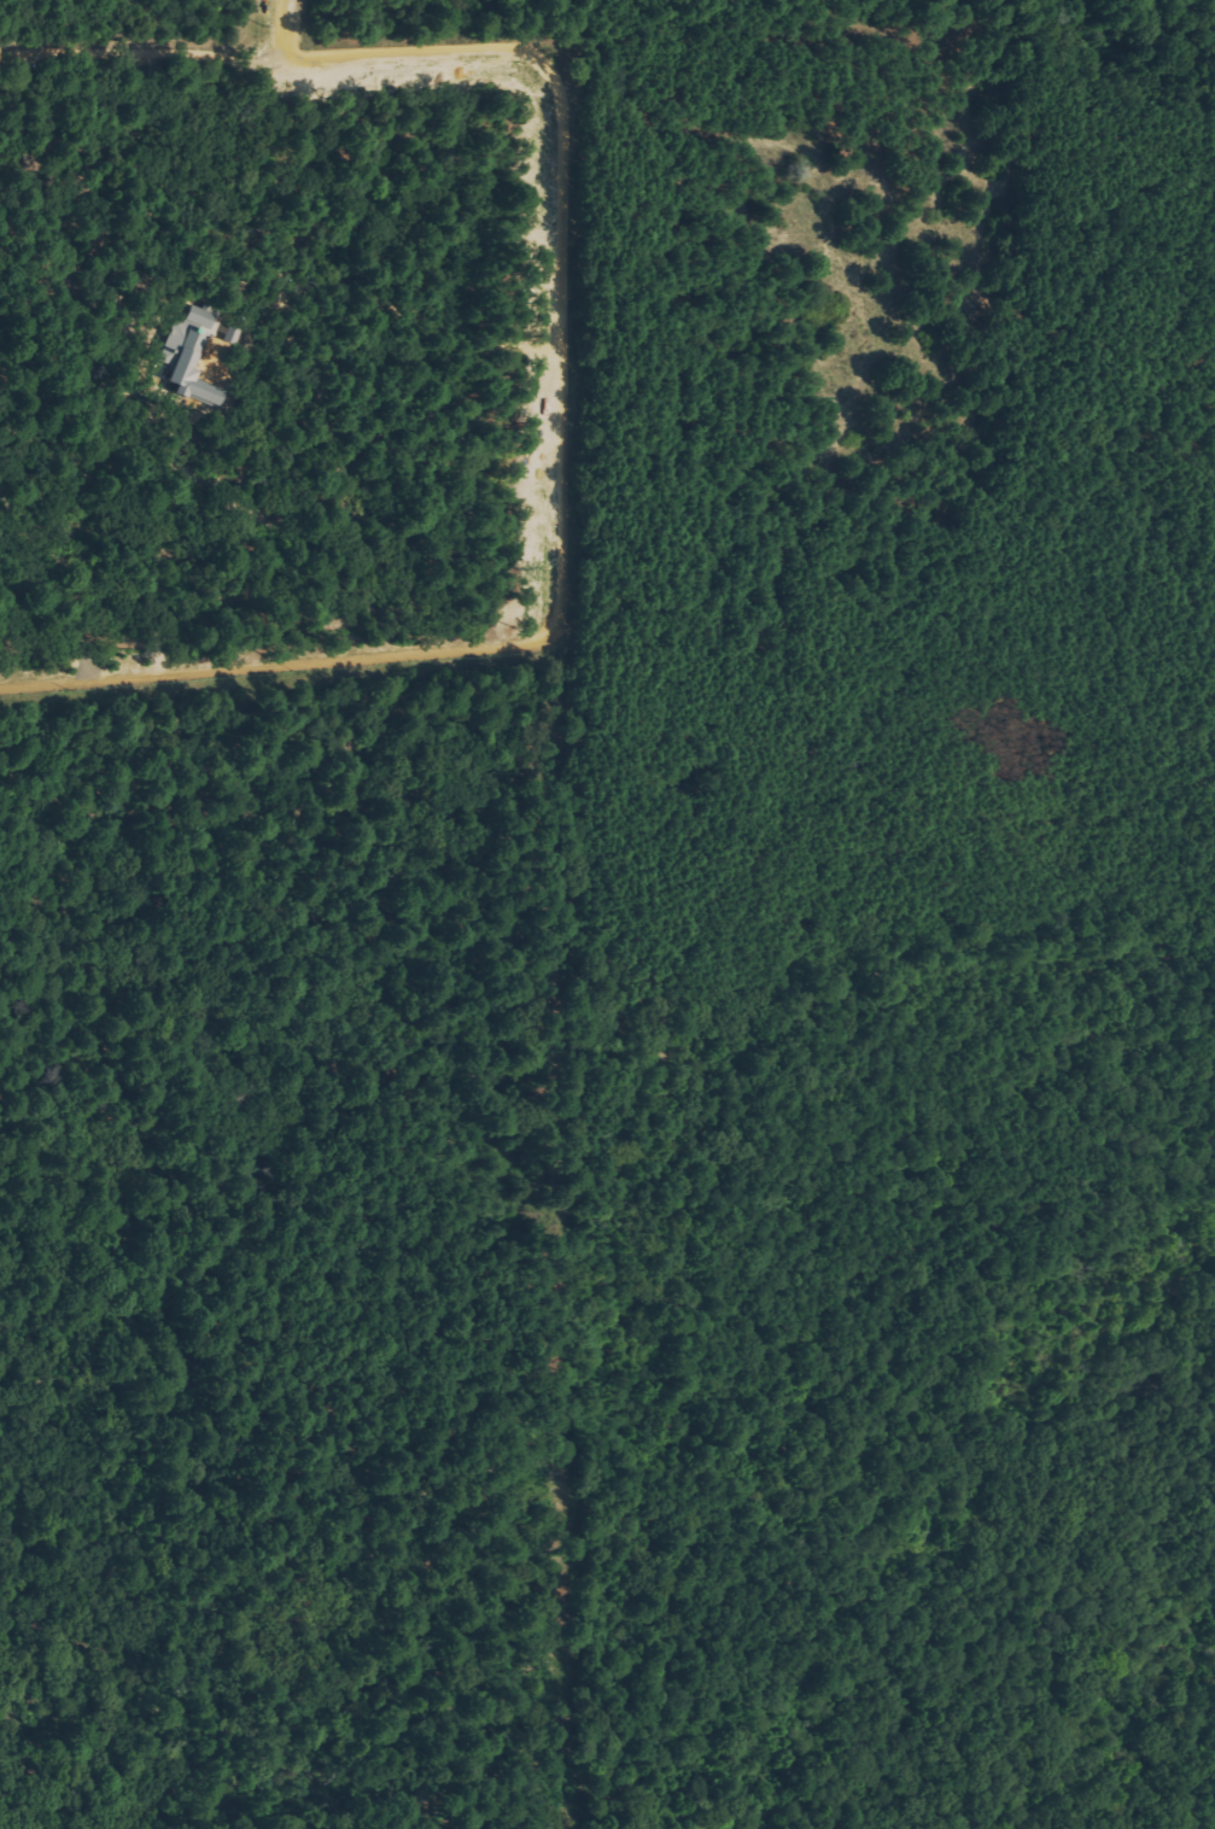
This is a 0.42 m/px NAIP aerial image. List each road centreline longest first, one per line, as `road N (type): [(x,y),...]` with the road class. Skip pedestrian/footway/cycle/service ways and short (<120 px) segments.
road 1 (residential): [(0,689),(578,639),(550,41),(288,53),(288,0)]

